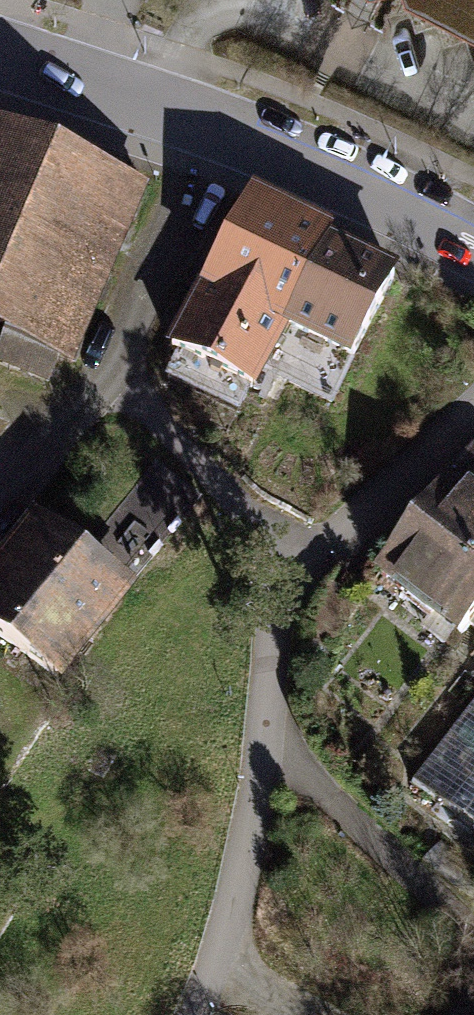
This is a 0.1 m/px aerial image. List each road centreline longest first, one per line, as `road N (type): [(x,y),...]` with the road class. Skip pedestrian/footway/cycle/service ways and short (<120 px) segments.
road 1 (residential): [(473,251),(222,132),(0,55)]

